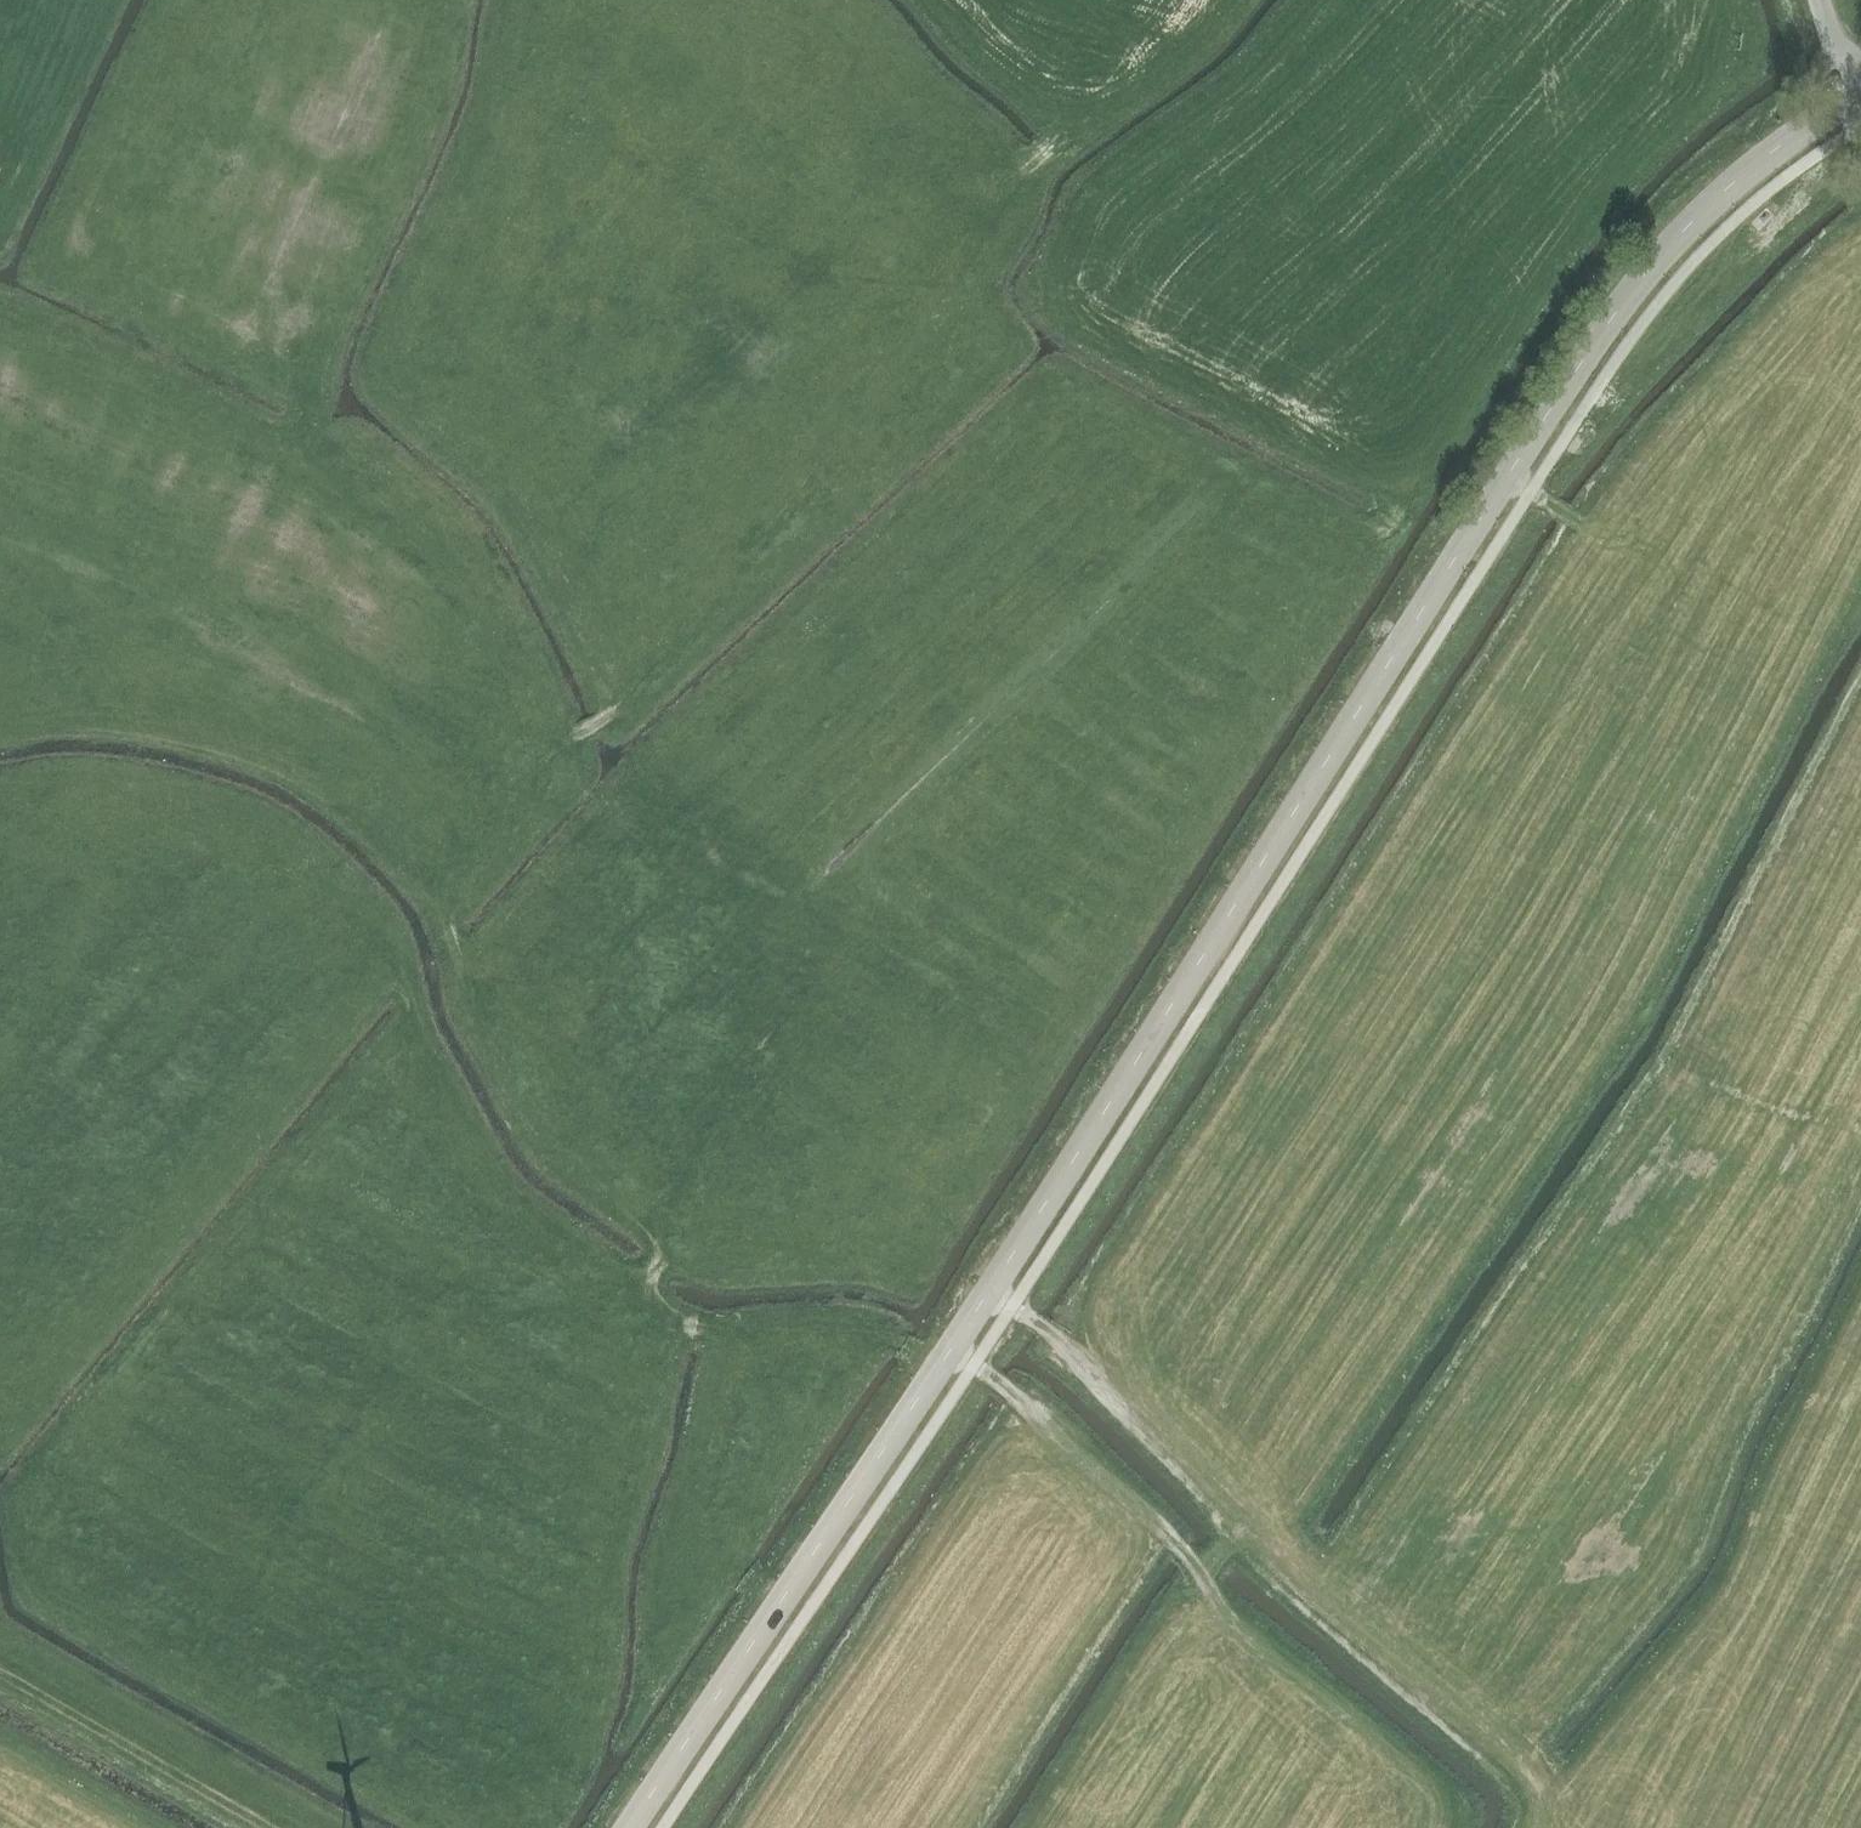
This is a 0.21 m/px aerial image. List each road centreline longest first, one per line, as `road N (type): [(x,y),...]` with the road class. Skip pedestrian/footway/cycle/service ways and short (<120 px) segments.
road 1 (secondary): [(629,1827),(964,1332),(1591,346),(1719,197),(1800,131),(1851,102)]
road 2 (track): [(0,1672),(270,1827)]

